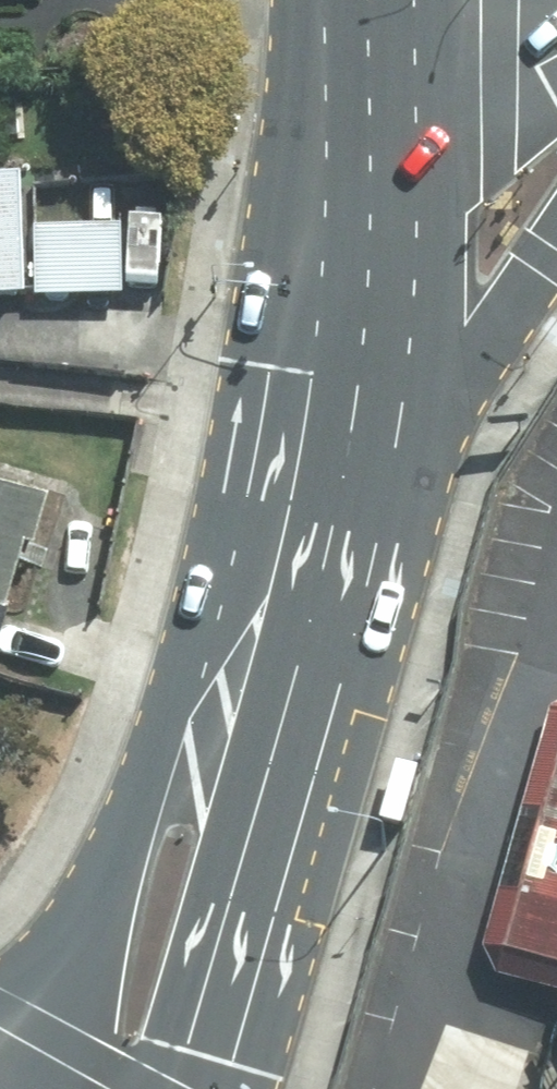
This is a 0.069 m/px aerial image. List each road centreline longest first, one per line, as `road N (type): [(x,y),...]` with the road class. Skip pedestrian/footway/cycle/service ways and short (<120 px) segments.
road 1 (secondary): [(53,1088),(66,962),(161,719),(295,487)]
road 2 (secondary): [(295,487),(277,703),(203,1002),(165,1088)]
road 3 (secondary): [(356,131),(336,289),(295,487)]
road 4 (secondary): [(556,250),(468,364),(295,487)]
road 5 (tertiary): [(556,54),(356,131)]
road 6 (secondary): [(352,0),(356,131)]

